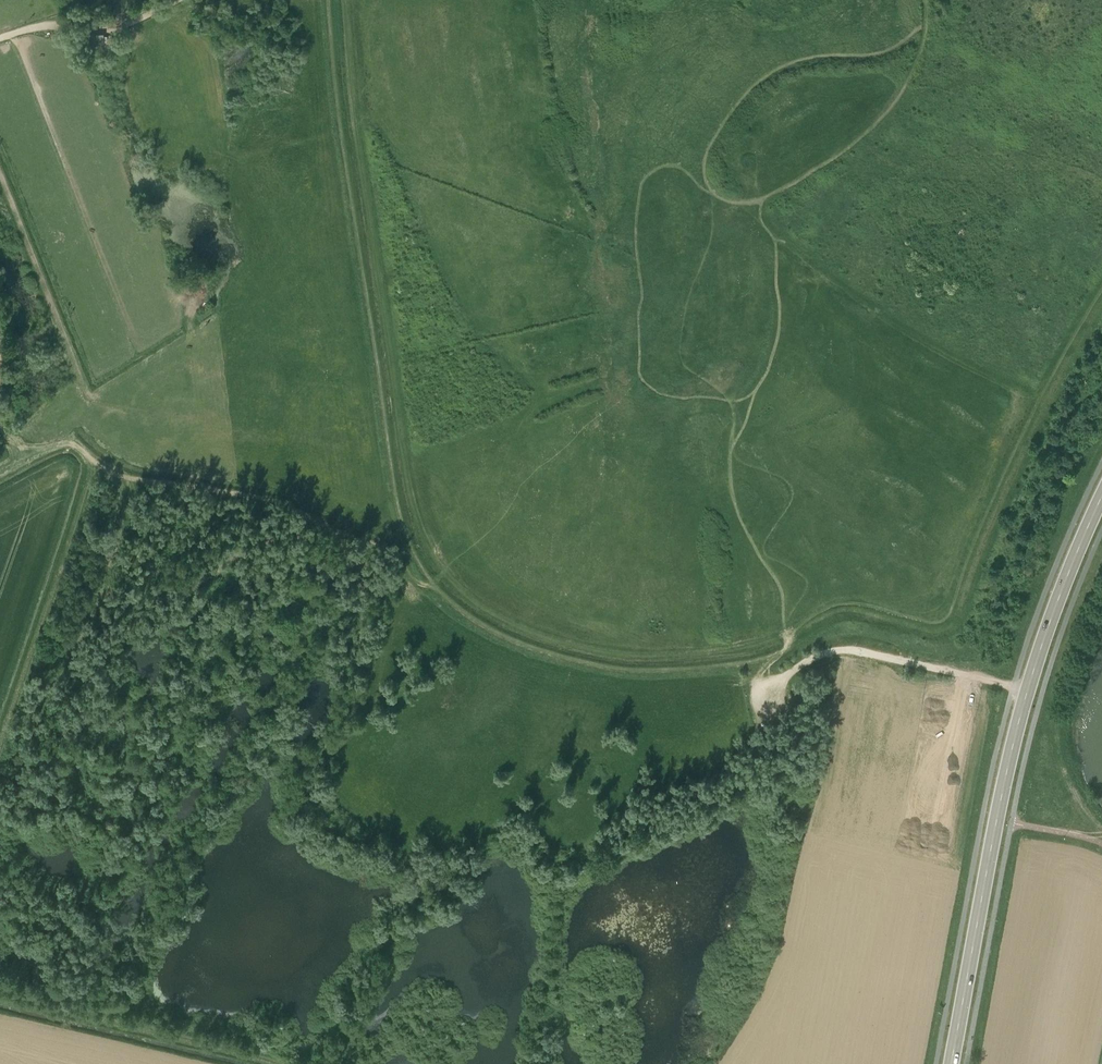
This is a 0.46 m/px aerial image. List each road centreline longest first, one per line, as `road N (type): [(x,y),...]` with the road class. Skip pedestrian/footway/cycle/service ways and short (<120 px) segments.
road 1 (primary): [(951,1063),(1002,784),(1036,659),(1101,497)]
road 2 (track): [(0,429),(26,448),(71,444),(140,481),(277,504),(386,554)]
road 3 (track): [(179,0),(120,26),(53,22),(0,39)]

